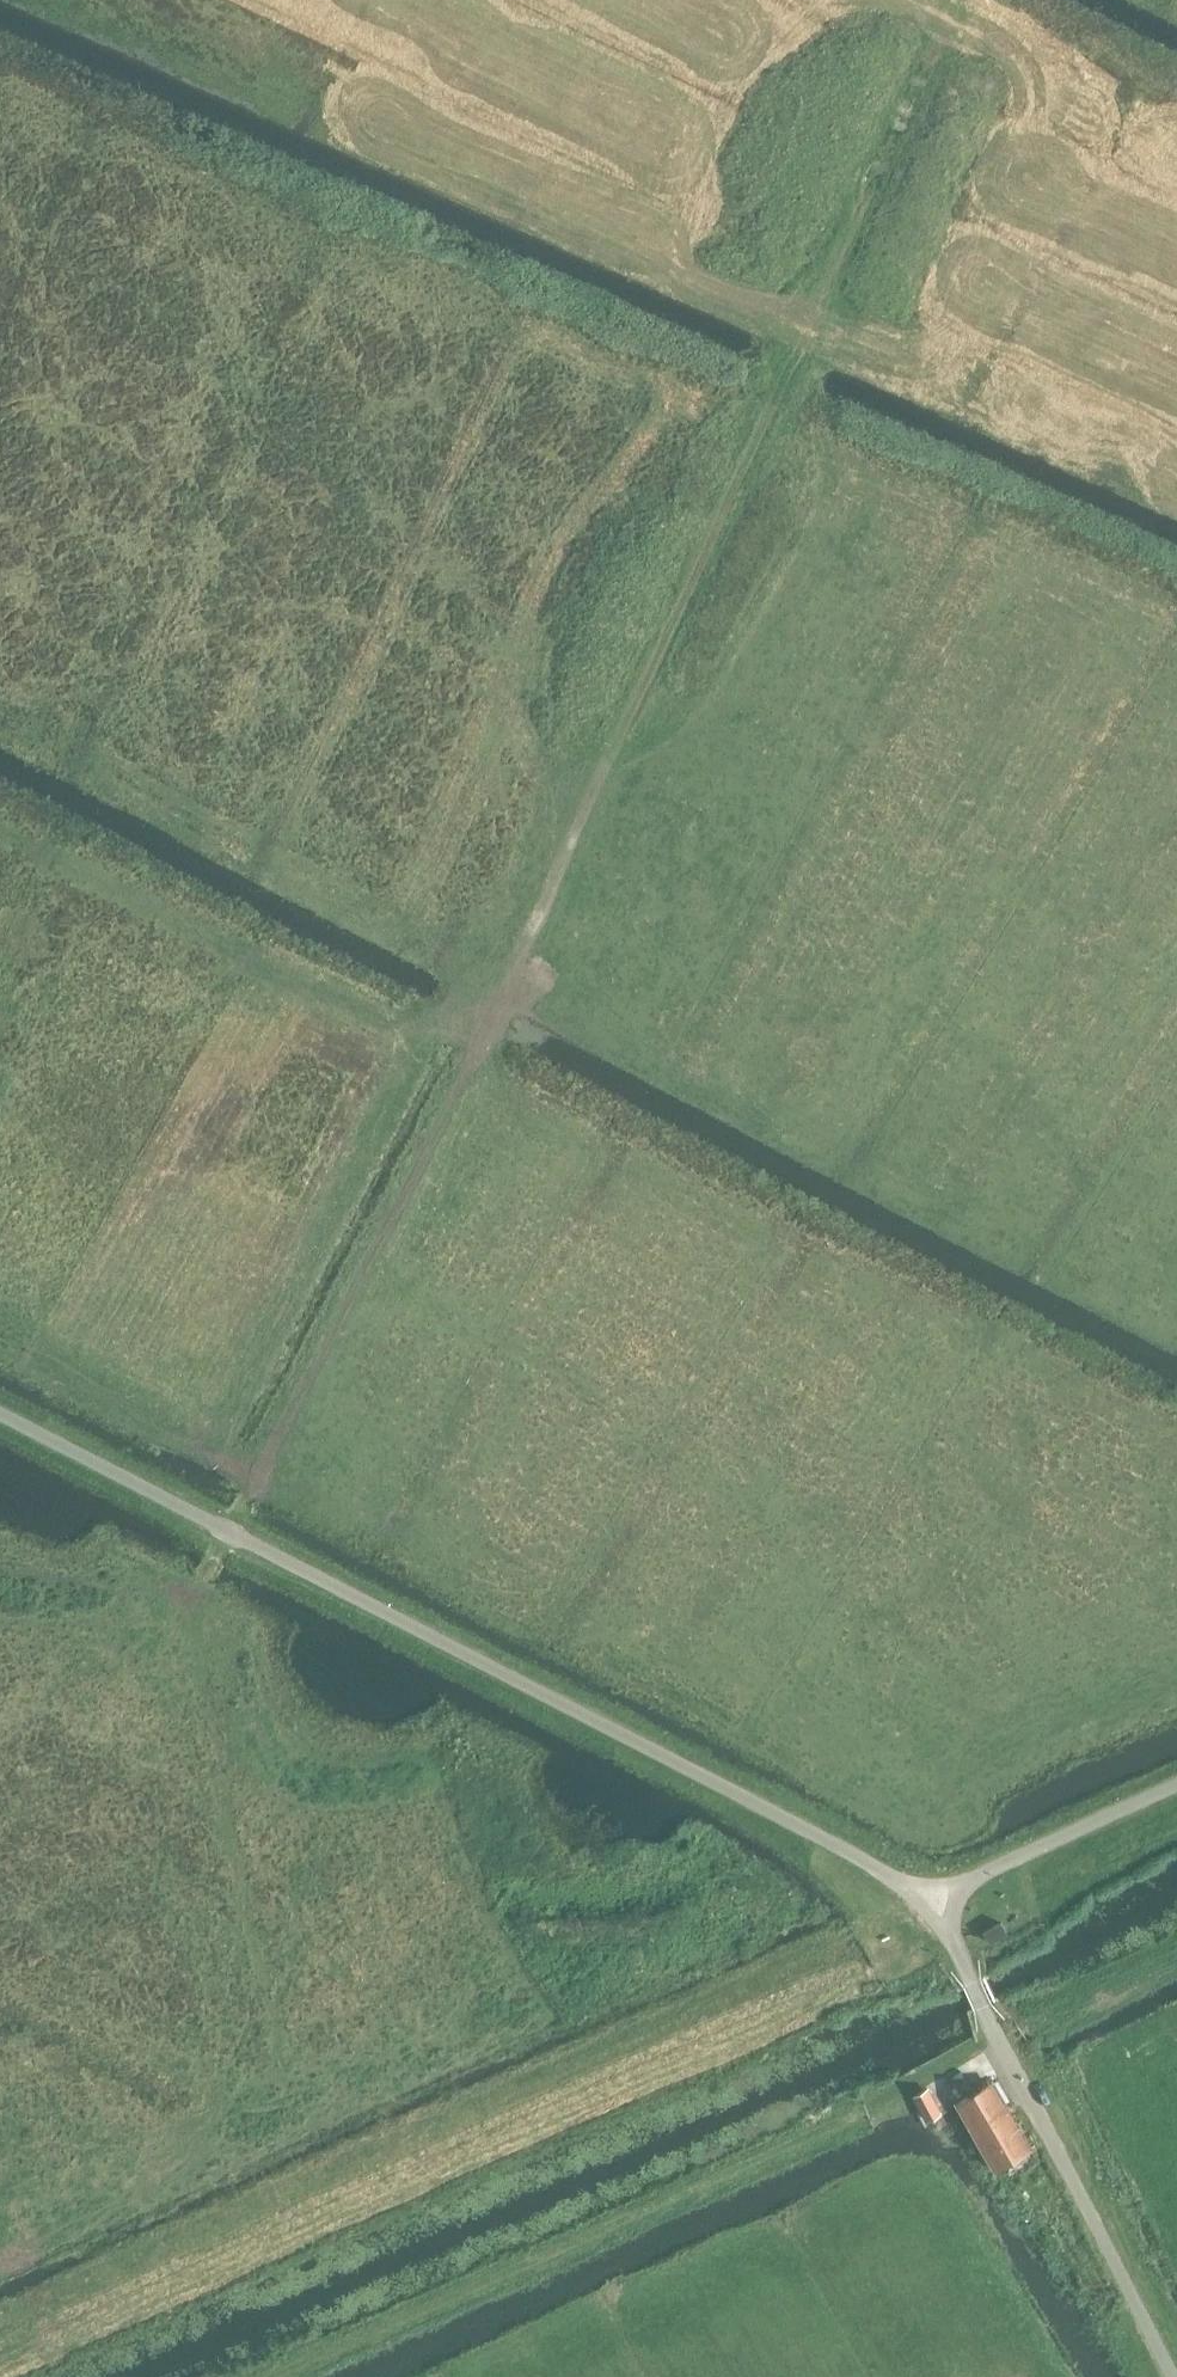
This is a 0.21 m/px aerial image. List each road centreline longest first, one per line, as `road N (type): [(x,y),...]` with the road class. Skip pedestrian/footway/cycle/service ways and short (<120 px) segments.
road 1 (unclassified): [(1176,2376),(930,1902)]
road 2 (track): [(1176,1952),(997,2039)]

